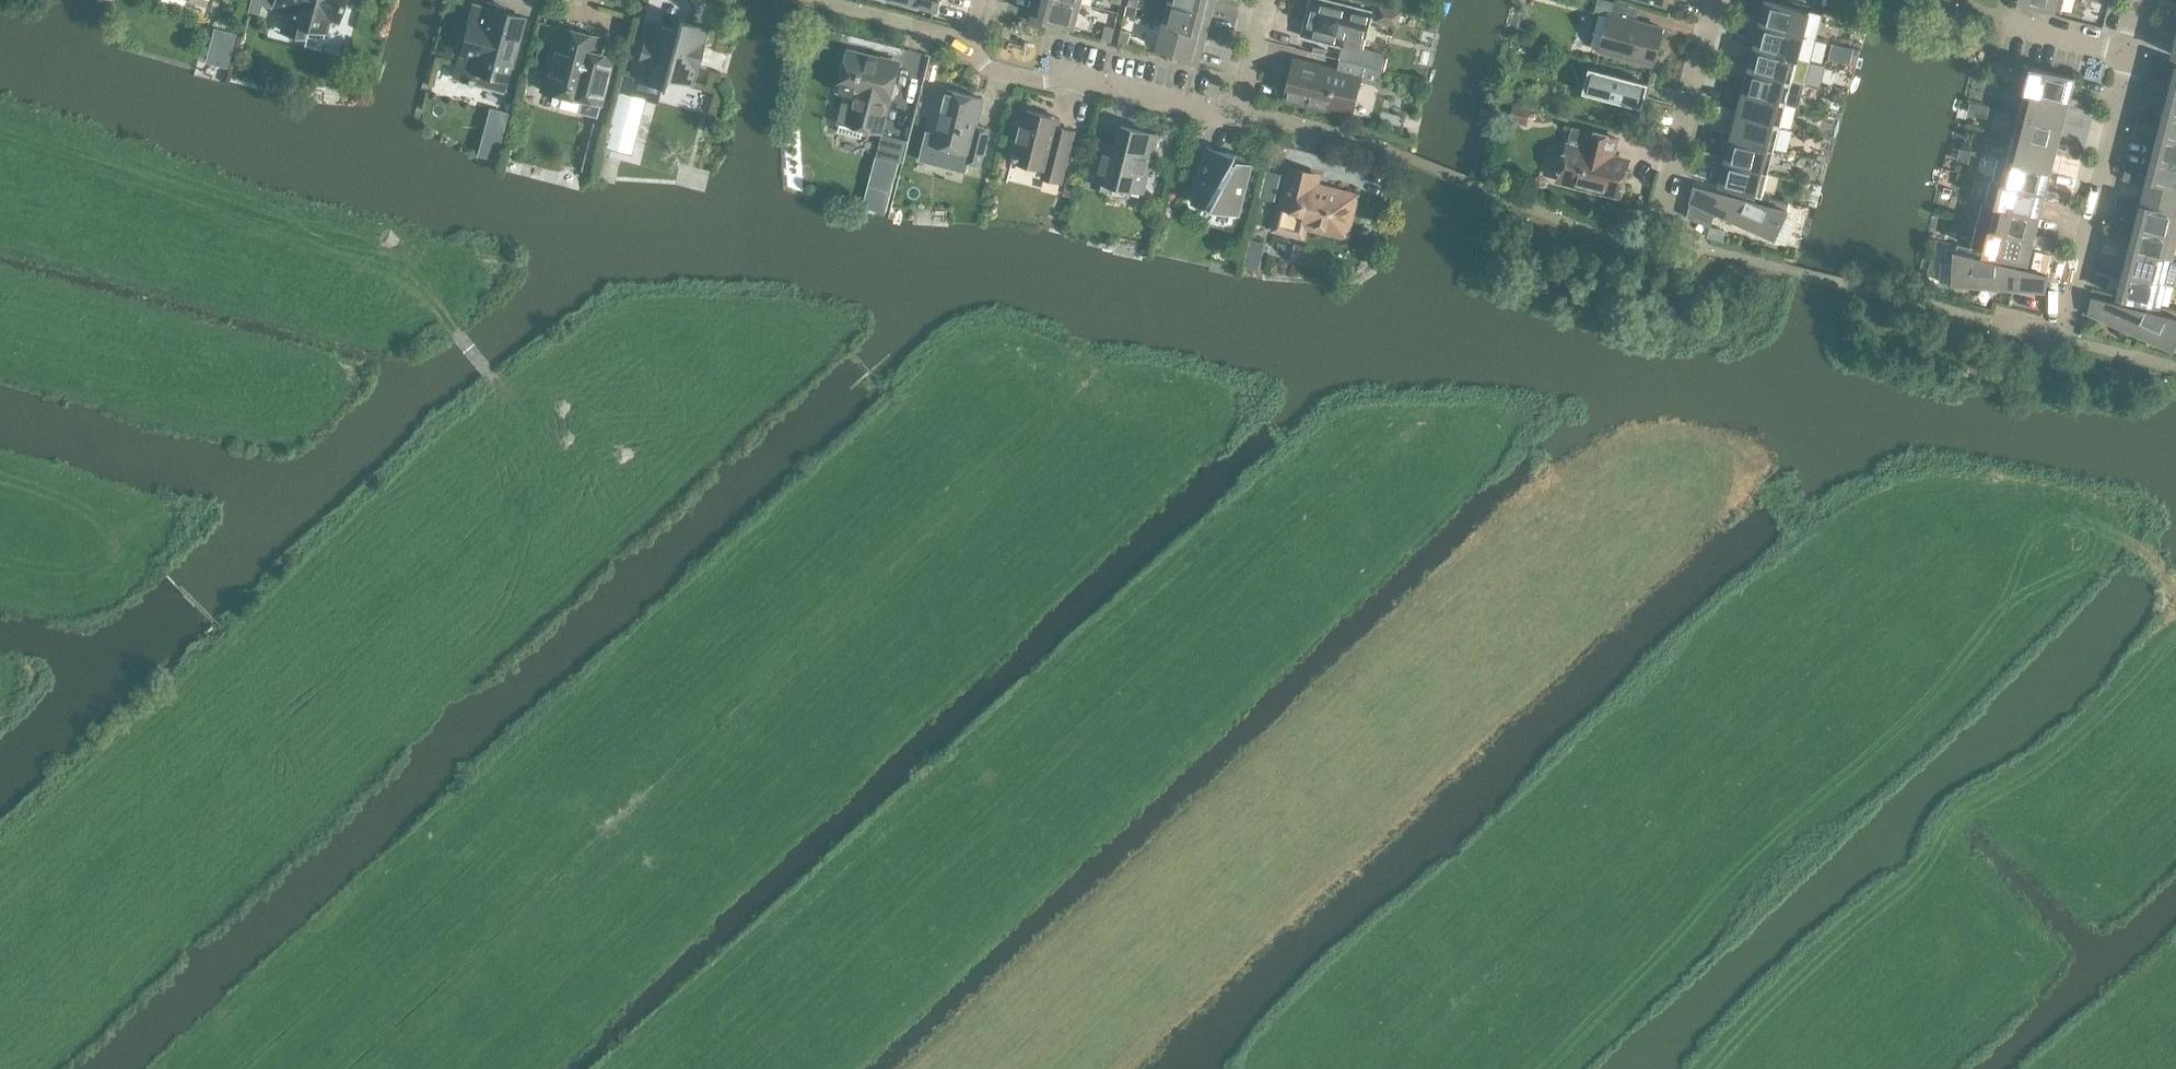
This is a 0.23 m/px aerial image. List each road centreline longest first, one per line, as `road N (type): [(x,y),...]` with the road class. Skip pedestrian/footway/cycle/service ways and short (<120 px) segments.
road 1 (track): [(492,377),(404,267),(0,149)]
road 2 (residential): [(1991,318),(2059,335),(2127,52)]
road 3 (residential): [(1236,110),(1234,120),(1066,77),(1044,83),(993,70),(978,43)]
road 4 (residential): [(1661,213),(1716,0)]
road 5 (residential): [(2127,52),(2011,23)]

